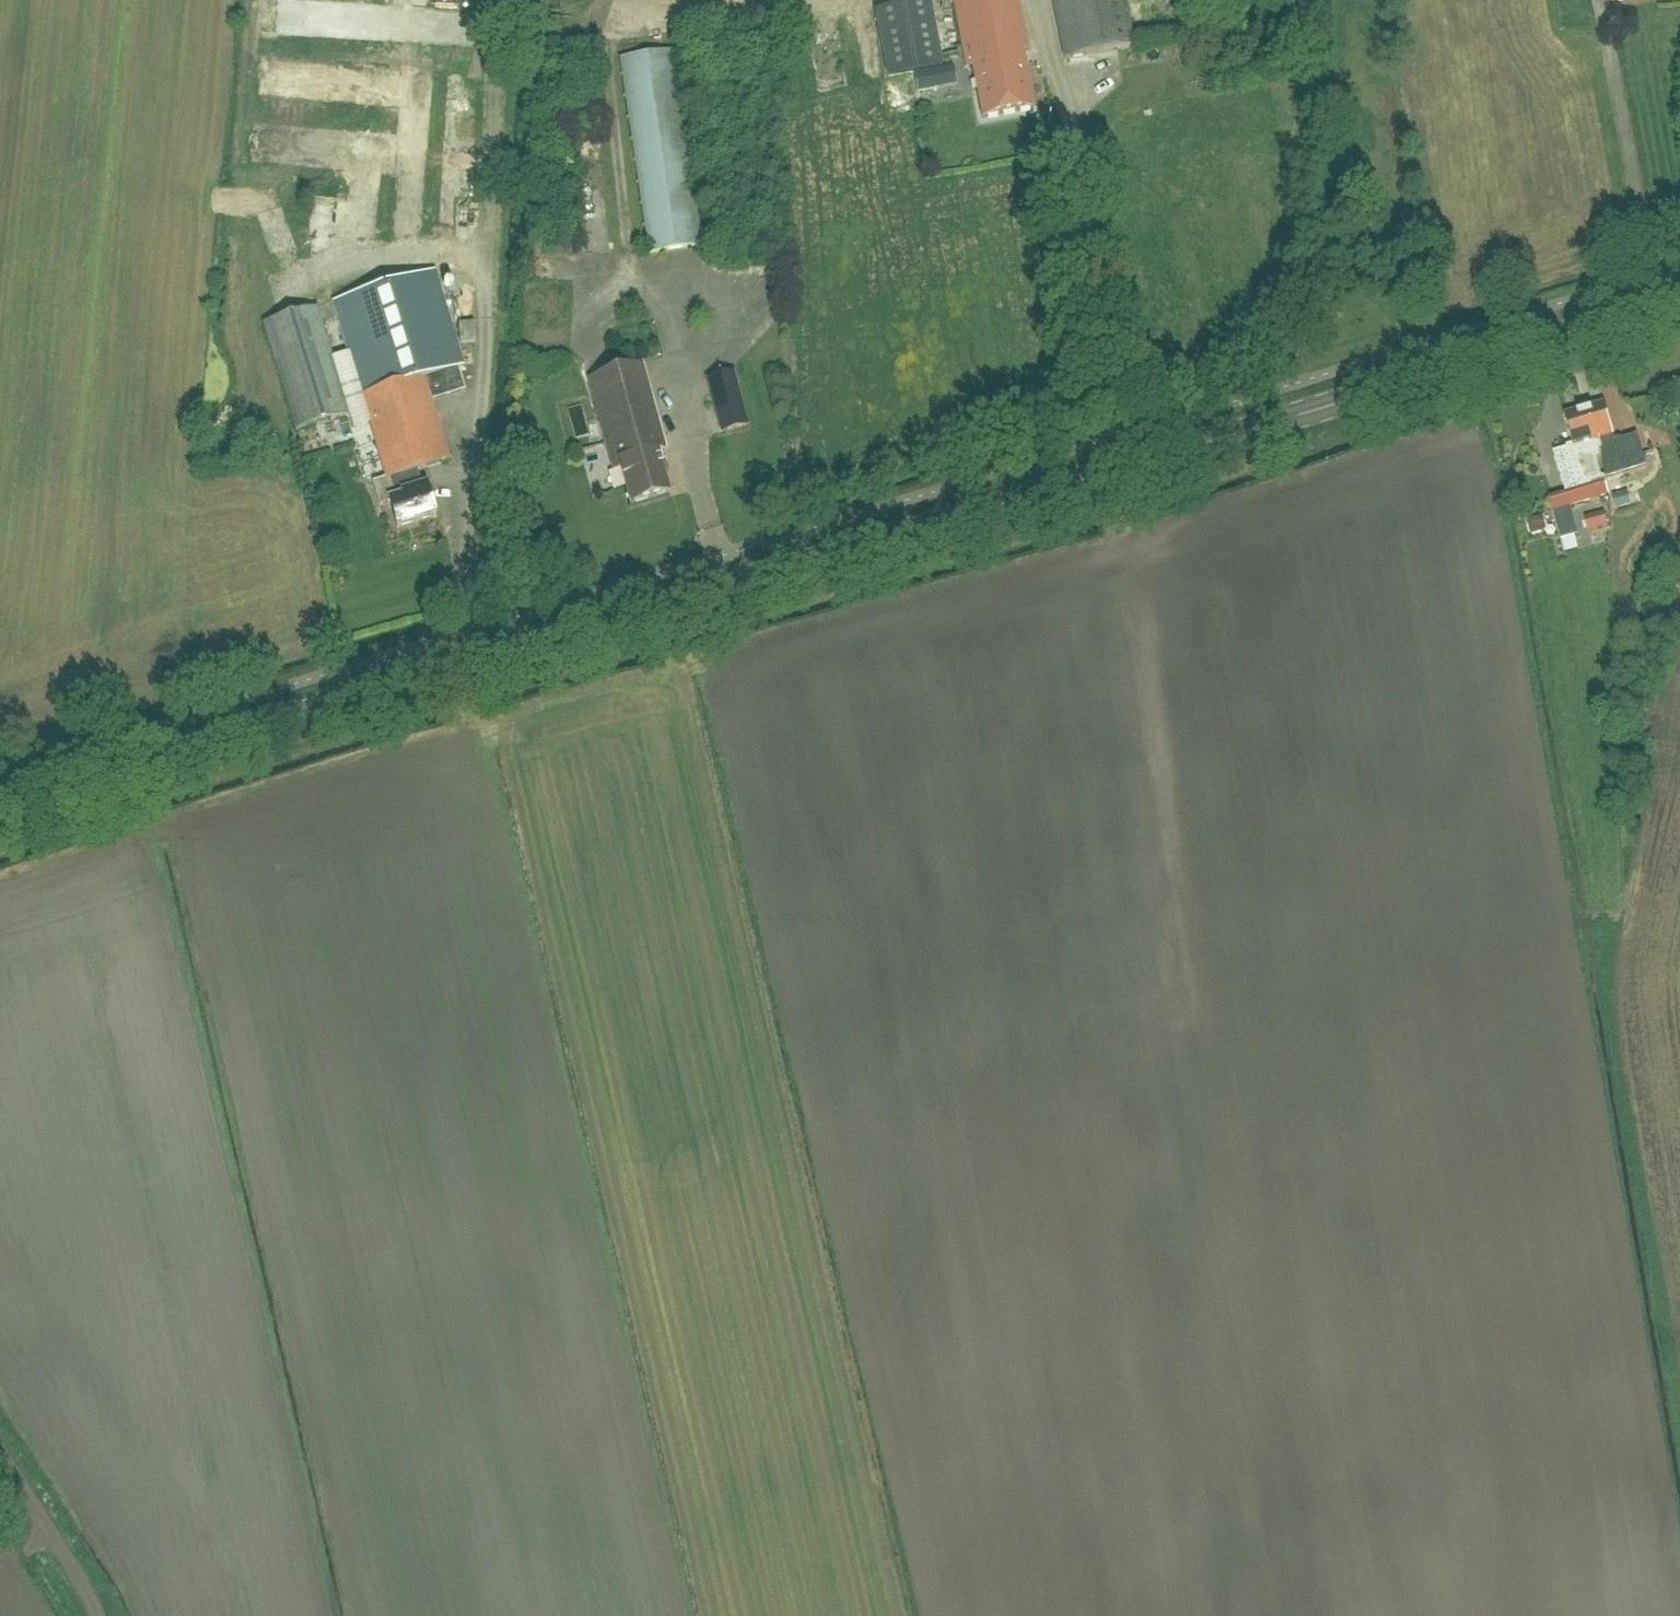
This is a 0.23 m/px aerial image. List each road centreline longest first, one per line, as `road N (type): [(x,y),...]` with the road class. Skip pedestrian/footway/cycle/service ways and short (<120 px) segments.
road 1 (secondary): [(0,812),(1679,301)]
road 2 (unclassified): [(95,1615),(0,1452)]

